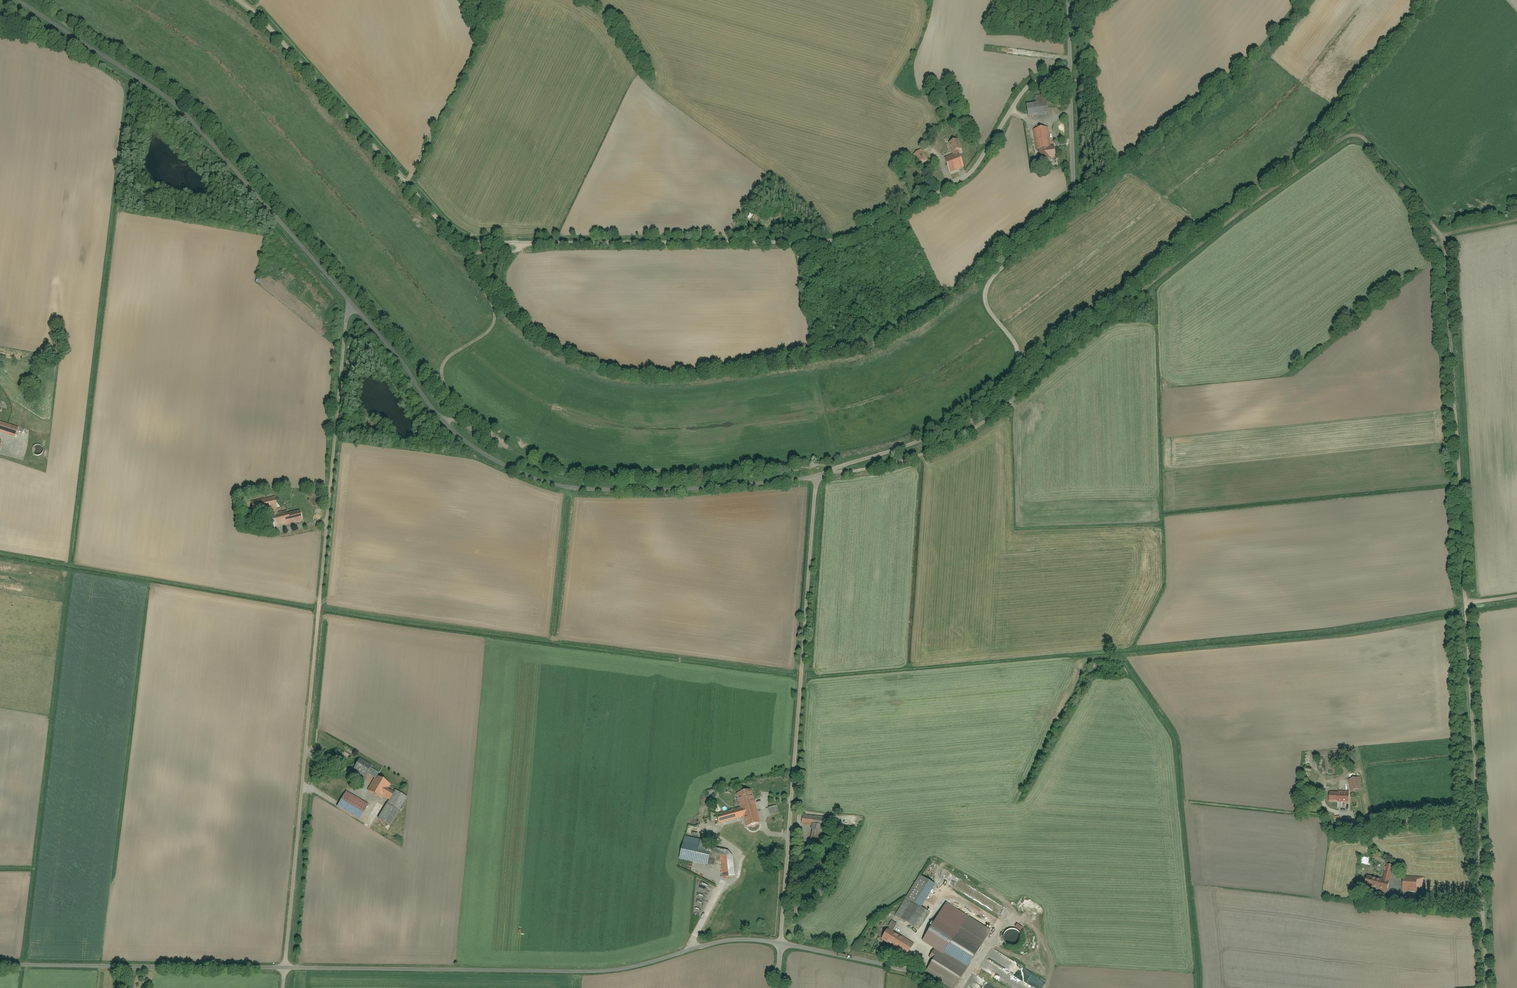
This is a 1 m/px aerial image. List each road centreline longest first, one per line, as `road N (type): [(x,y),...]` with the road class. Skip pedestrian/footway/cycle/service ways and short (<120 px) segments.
road 1 (track): [(815,480),(868,473),(942,449),(997,415),(1067,345),(1338,136),(1355,131),(1442,238),(1465,603)]
road 2 (unclassified): [(1071,78),(1044,79),(1015,103),(971,178),(853,235),(817,244),(489,245),(449,232),(277,30),(232,0)]
road 3 (unclassified): [(287,968),(356,306)]
road 4 (unclassified): [(1071,78),(1074,175),(1066,205),(992,277),(986,295),(1015,346),(1013,372),(927,437),(815,480)]
road 5 (unclassified): [(815,480),(565,485),(509,466),(449,427),(356,306)]
road 6 (unclassified): [(287,968),(611,971),(721,941),(781,943)]
road 7 (unclassified): [(815,480),(781,943)]
road 8 (unclassified): [(356,306),(178,104),(23,0)]
road 9 (unclassified): [(1466,614),(1487,987)]
road 10 (track): [(449,427),(458,421),(482,439),(492,433),(446,386),(445,359),(486,331),(495,311),(472,272),(472,251),(489,245)]
road 11 (unclassified): [(0,965),(287,968)]
road 12 (unclassified): [(781,943),(907,975),(927,987)]

